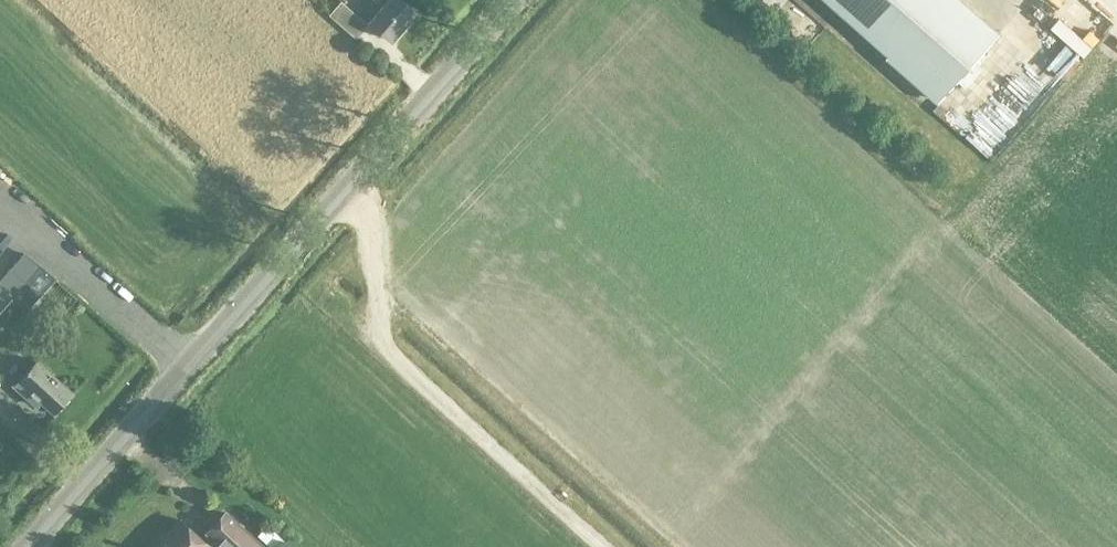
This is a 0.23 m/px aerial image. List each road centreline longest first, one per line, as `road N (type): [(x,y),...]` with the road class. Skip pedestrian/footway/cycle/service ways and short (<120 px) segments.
road 1 (tertiary): [(30,546),(519,0)]
road 2 (track): [(613,546),(383,336),(373,221),(344,196)]

